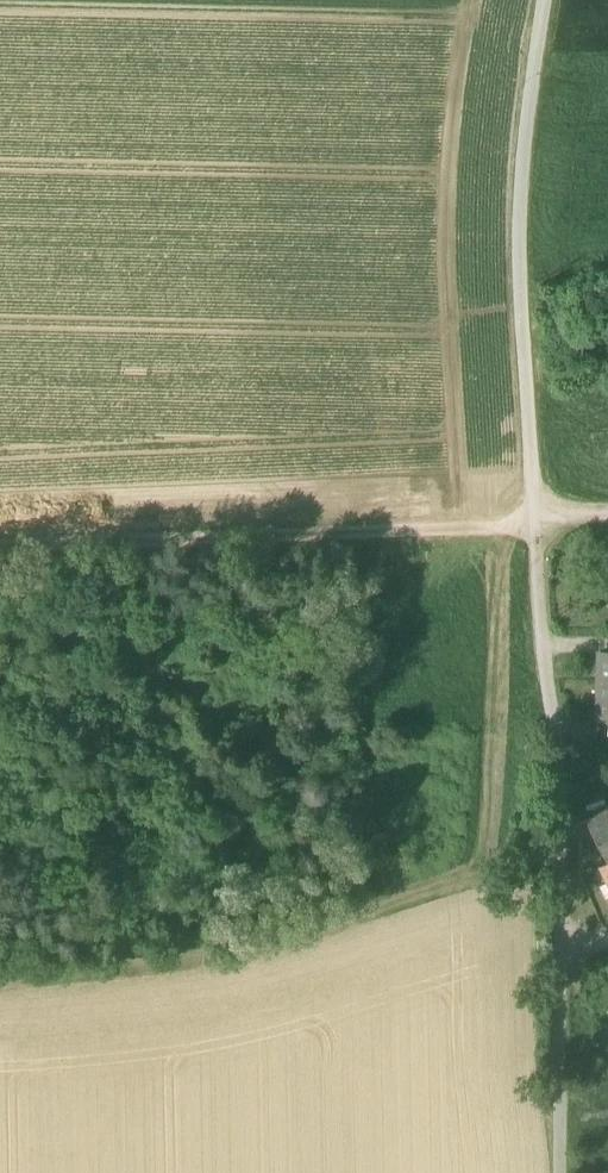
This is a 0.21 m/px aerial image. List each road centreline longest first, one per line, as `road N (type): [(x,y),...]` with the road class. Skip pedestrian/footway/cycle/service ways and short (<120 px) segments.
road 1 (unclassified): [(560,1115),(560,843),(533,528)]
road 2 (track): [(533,528),(0,548)]
road 3 (unclassified): [(545,0),(527,90),(516,269),(533,528)]

